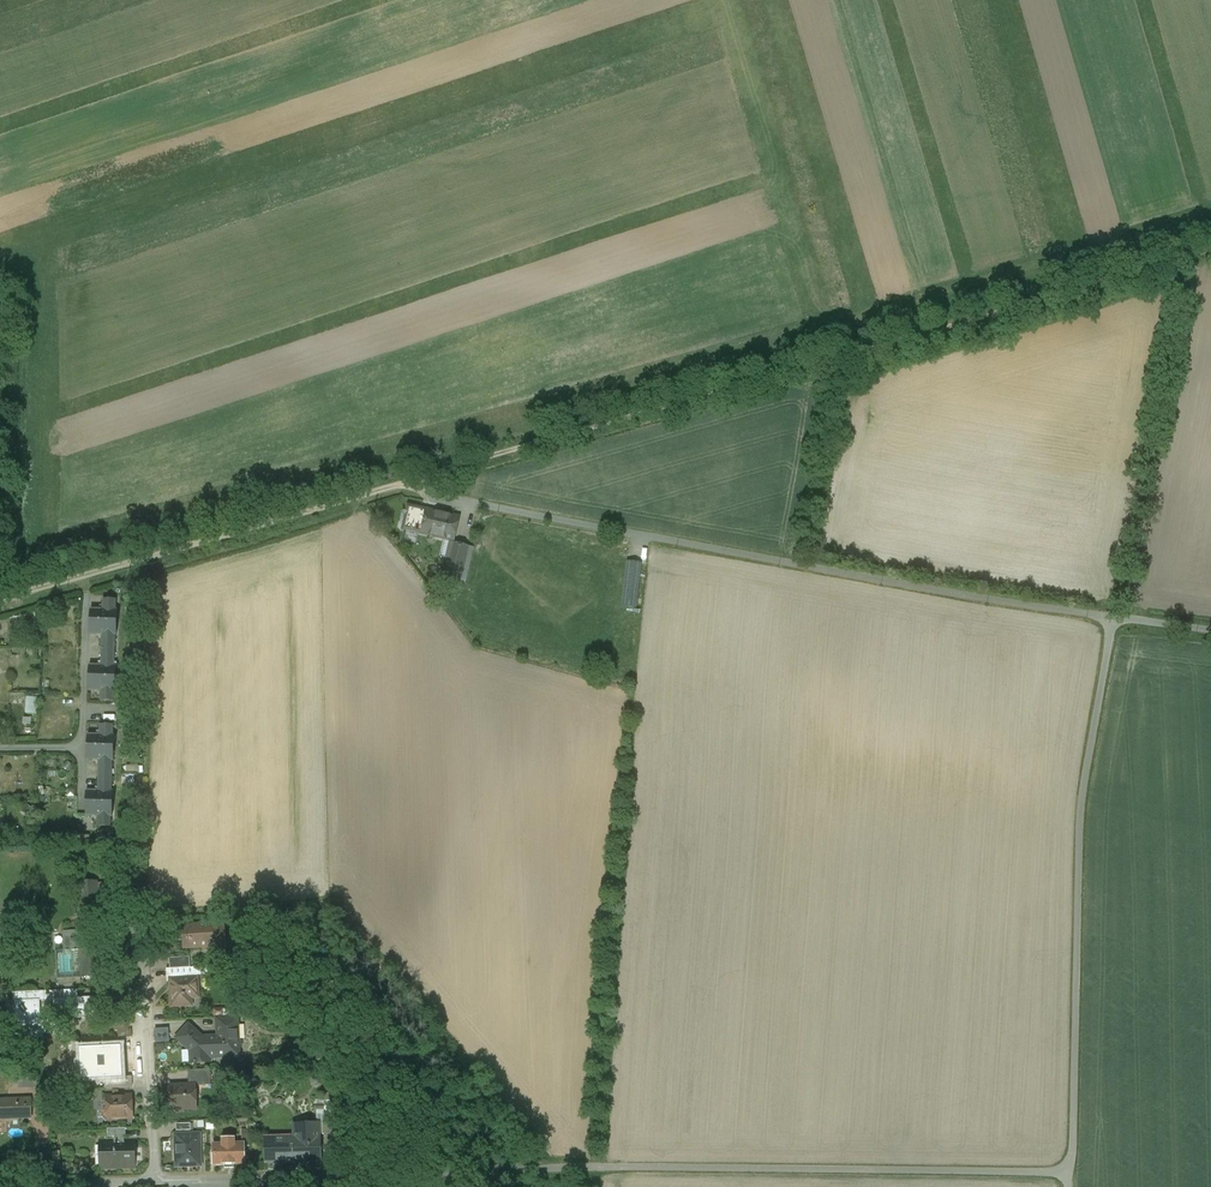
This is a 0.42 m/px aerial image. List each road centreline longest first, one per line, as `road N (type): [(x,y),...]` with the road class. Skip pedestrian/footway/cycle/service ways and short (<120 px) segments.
road 1 (residential): [(155,1183),(727,1166),(1071,1173),(1077,830),(1112,621)]
road 2 (track): [(0,600),(1210,248)]
road 3 (residential): [(1112,621),(385,487)]
road 4 (residential): [(155,1183),(142,938),(119,928),(118,899)]
road 5 (residential): [(13,1186),(155,1183)]

